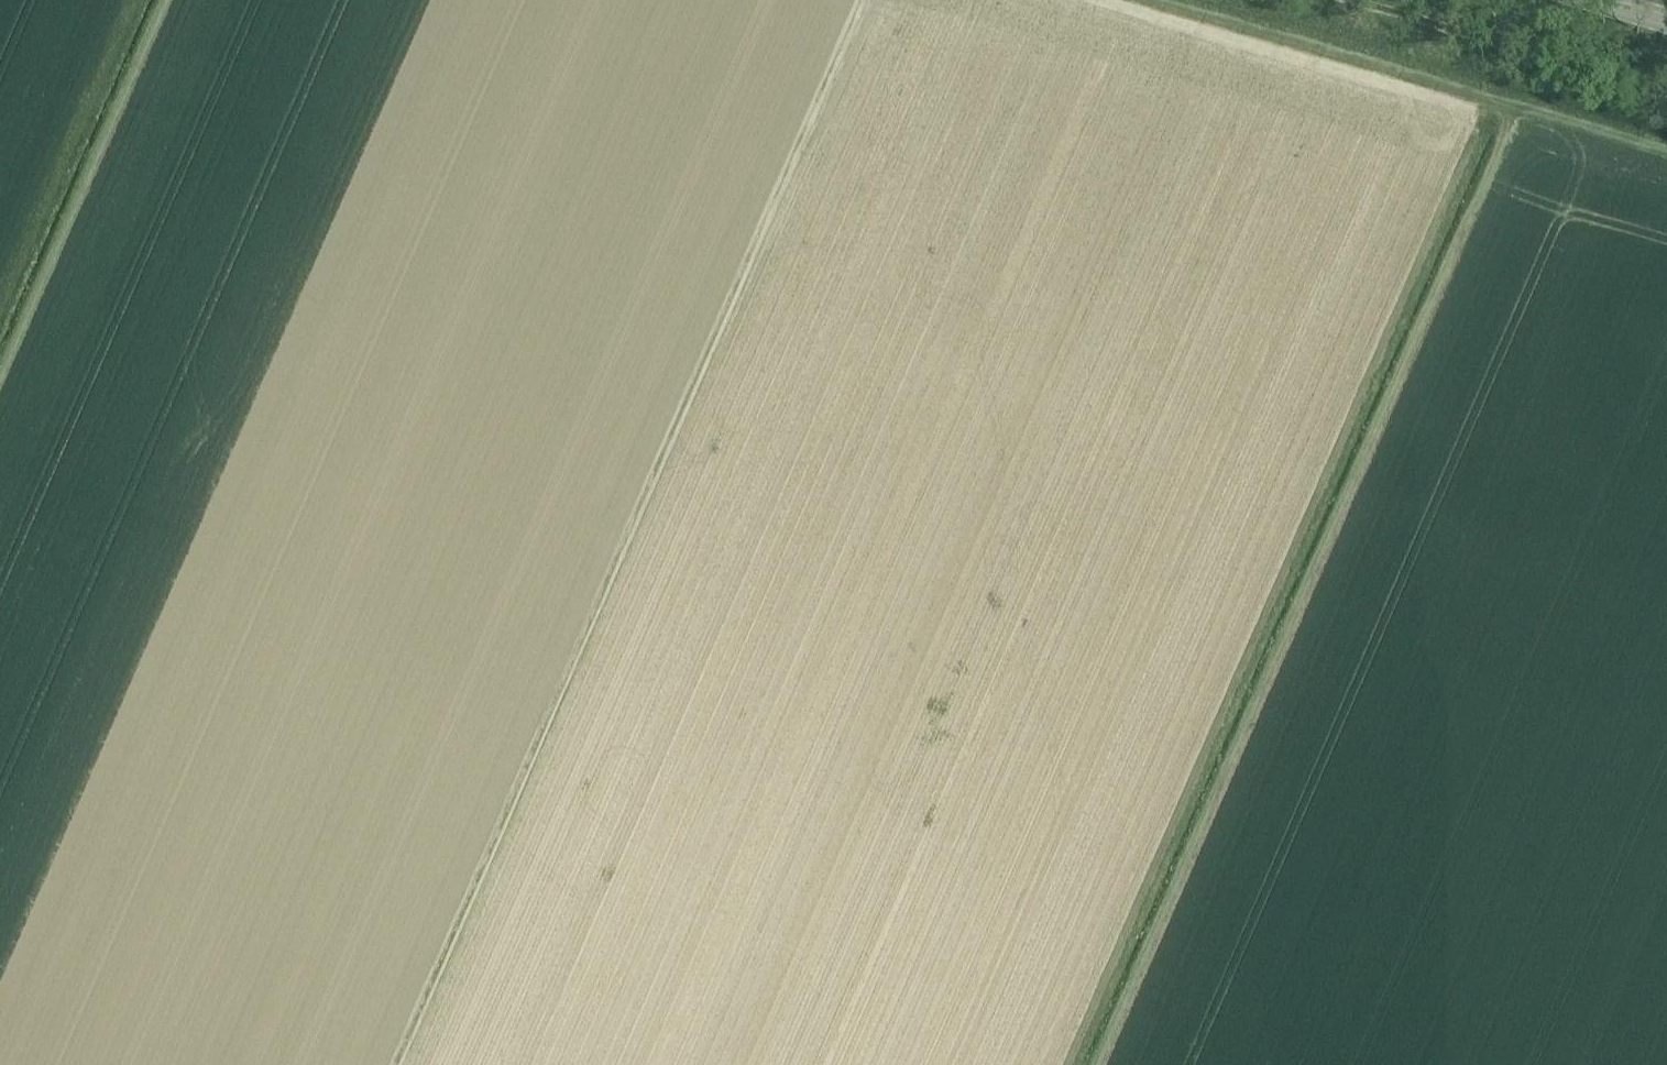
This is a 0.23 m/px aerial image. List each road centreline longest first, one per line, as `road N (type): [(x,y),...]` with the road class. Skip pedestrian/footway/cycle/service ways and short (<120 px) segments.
road 1 (track): [(401,1064),(862,0)]

